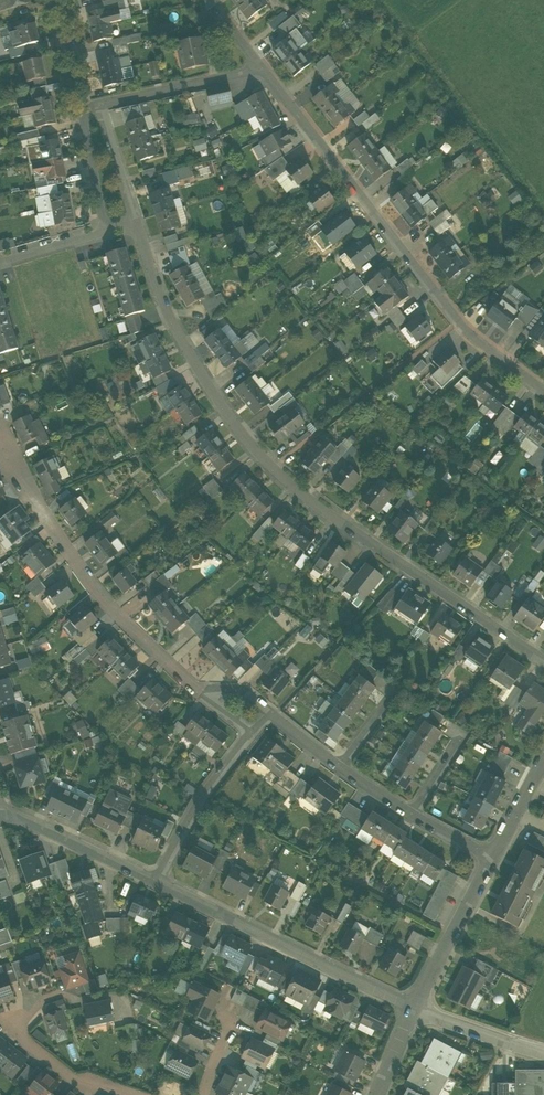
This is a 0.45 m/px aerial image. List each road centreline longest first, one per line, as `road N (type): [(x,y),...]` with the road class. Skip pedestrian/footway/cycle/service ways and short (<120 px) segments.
road 1 (residential): [(135,223),(204,381),(272,468),(543,660)]
road 2 (residential): [(263,66),(458,322),(543,389)]
road 3 (residential): [(208,699),(105,602),(0,437)]
road 4 (residential): [(415,1009),(157,881)]
road 5 (residential): [(493,858),(376,791),(275,715)]
road 6 (residential): [(131,1094),(73,1079),(11,1029),(48,999)]
road 7 (residential): [(254,734),(201,797),(157,881)]
road 8 (residential): [(157,881),(2,811)]
road 9 (residential): [(415,1009),(493,858)]
road 10 (residential): [(263,66),(101,105)]
road 11 (residential): [(543,1054),(415,1009)]
road 12 (residential): [(77,109),(100,233)]
road 13 (residential): [(135,223),(101,105)]

